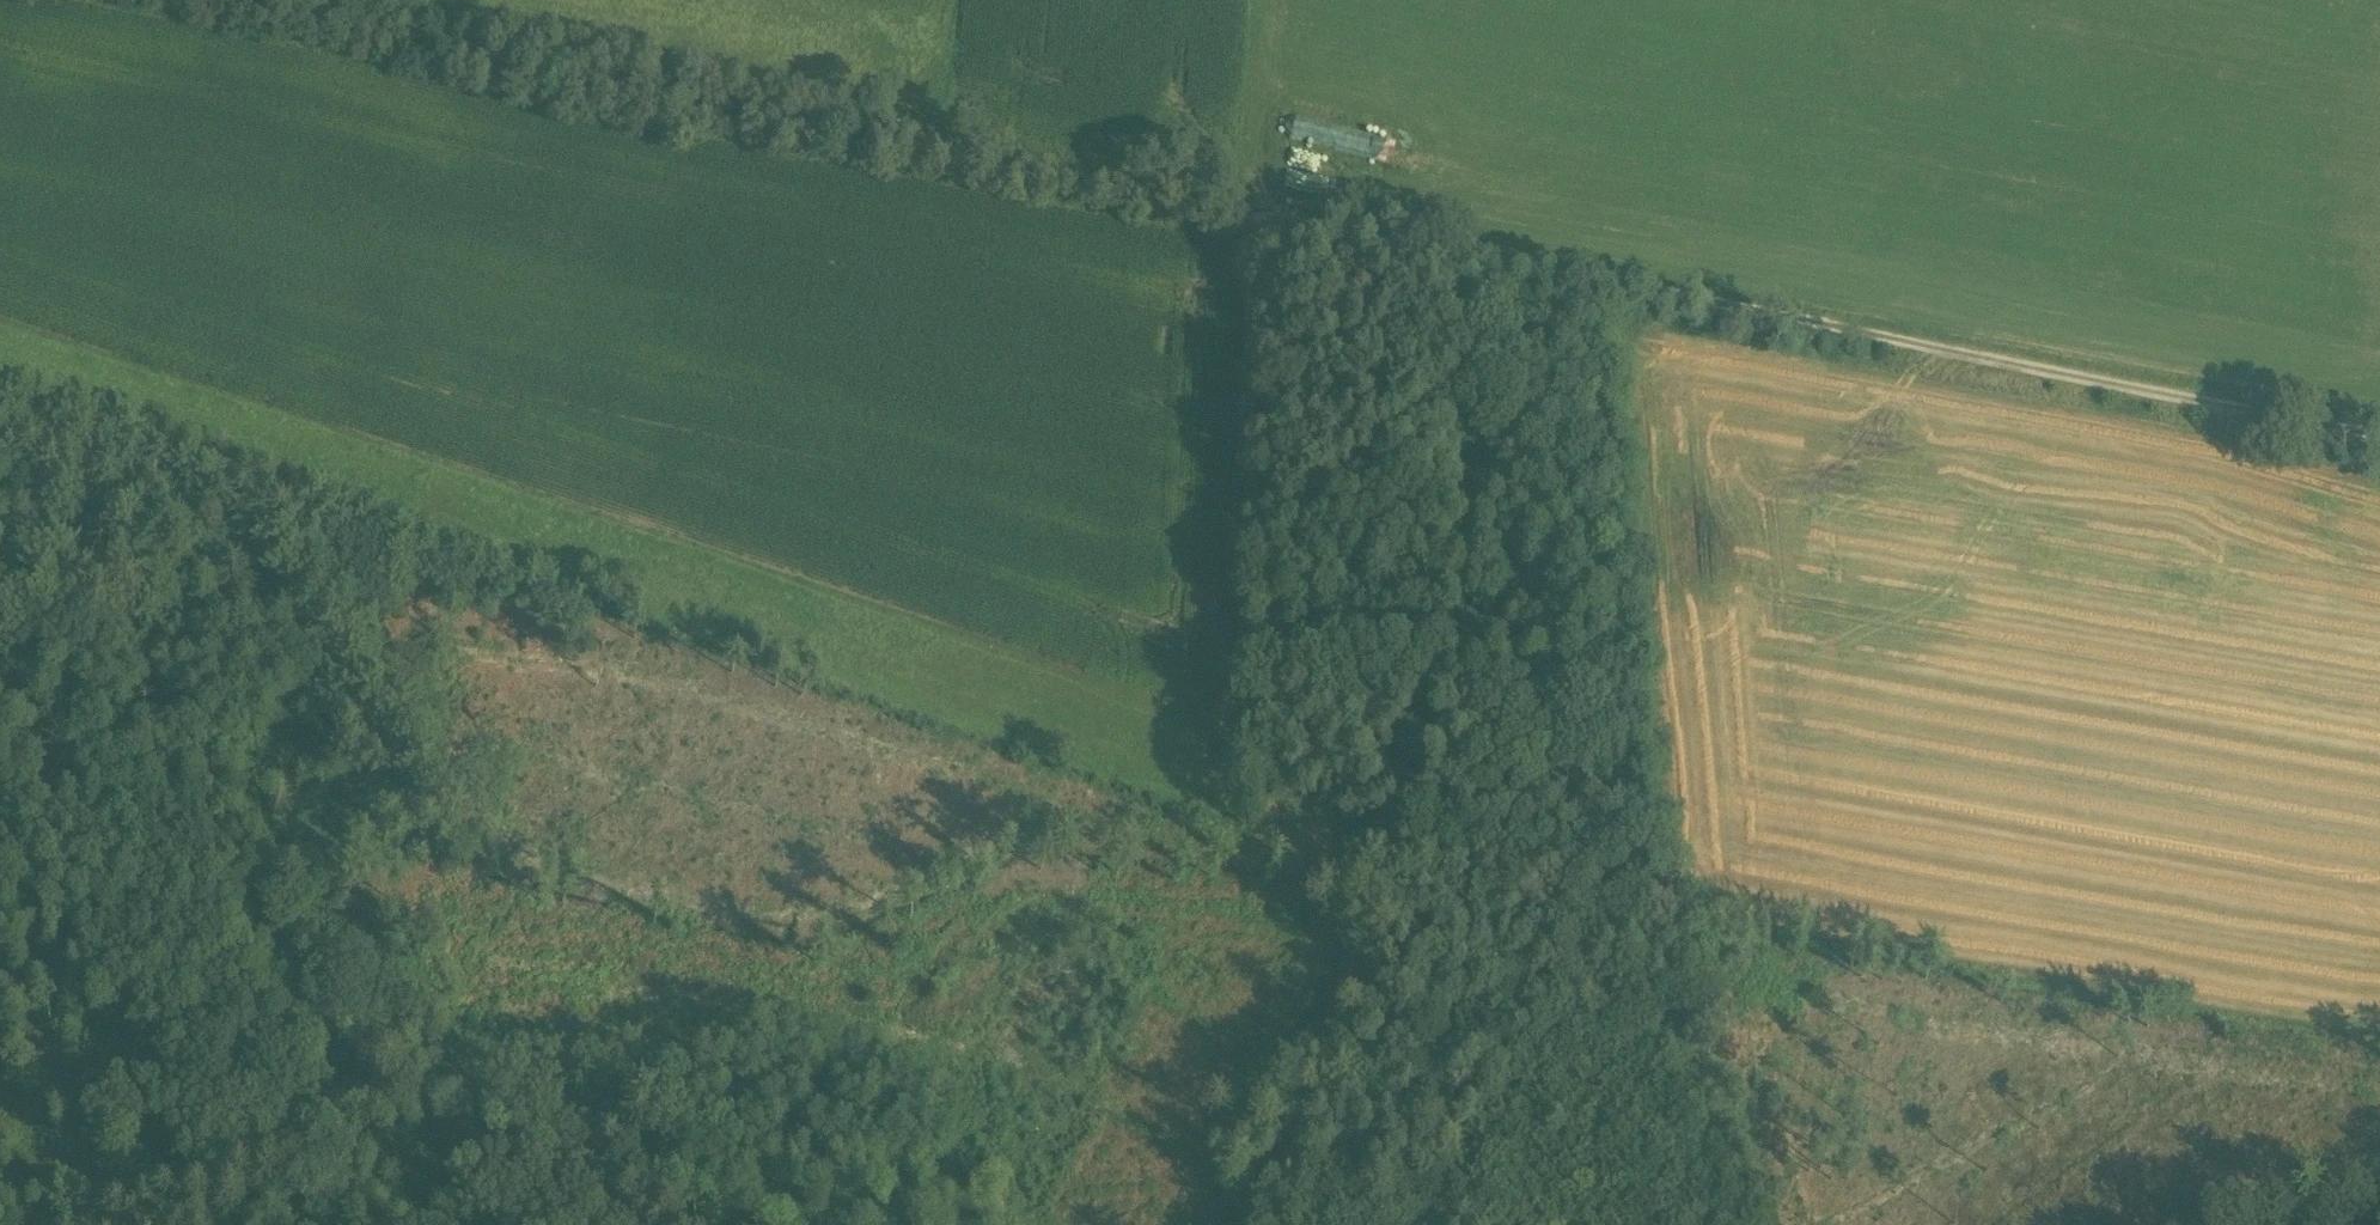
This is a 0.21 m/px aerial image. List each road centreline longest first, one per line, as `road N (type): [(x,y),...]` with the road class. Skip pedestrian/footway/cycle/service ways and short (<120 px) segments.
road 1 (track): [(1152,1224),(1284,941),(1273,876),(1226,828),(1272,219),(2379,440)]

